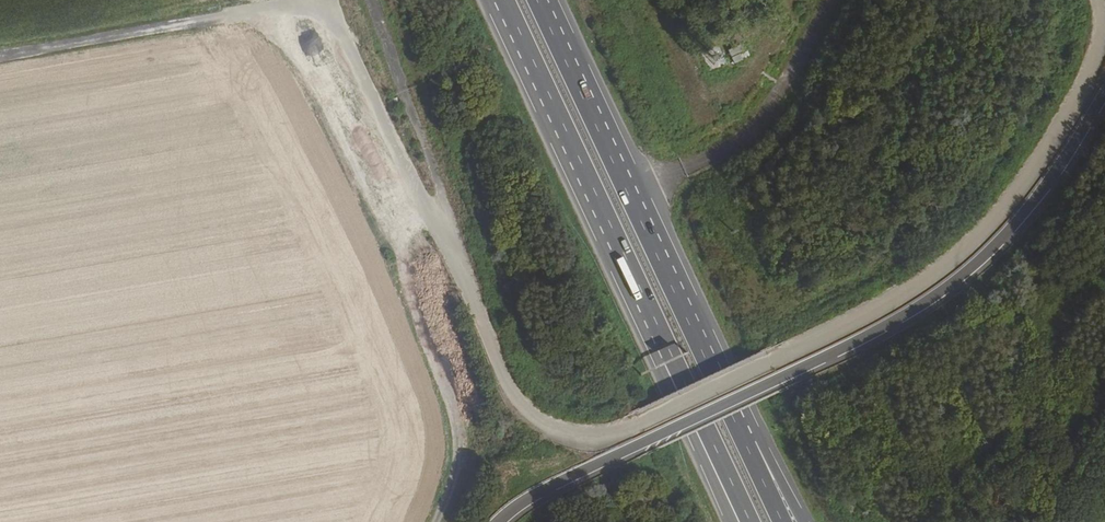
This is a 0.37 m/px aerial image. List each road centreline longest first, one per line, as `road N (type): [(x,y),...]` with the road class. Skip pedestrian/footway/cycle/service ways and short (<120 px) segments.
road 1 (track): [(441,231),(411,191),(326,20),(251,12),(0,56)]
road 2 (motorway): [(687,424),(874,334),(950,287),(1019,220),(1104,93)]
road 3 (motorway): [(742,438),(542,0)]
road 4 (motorway): [(504,0),(668,349)]
road 5 (motorway): [(499,521),(532,497),(687,424)]
road 6 (motorway): [(668,349),(749,521)]

